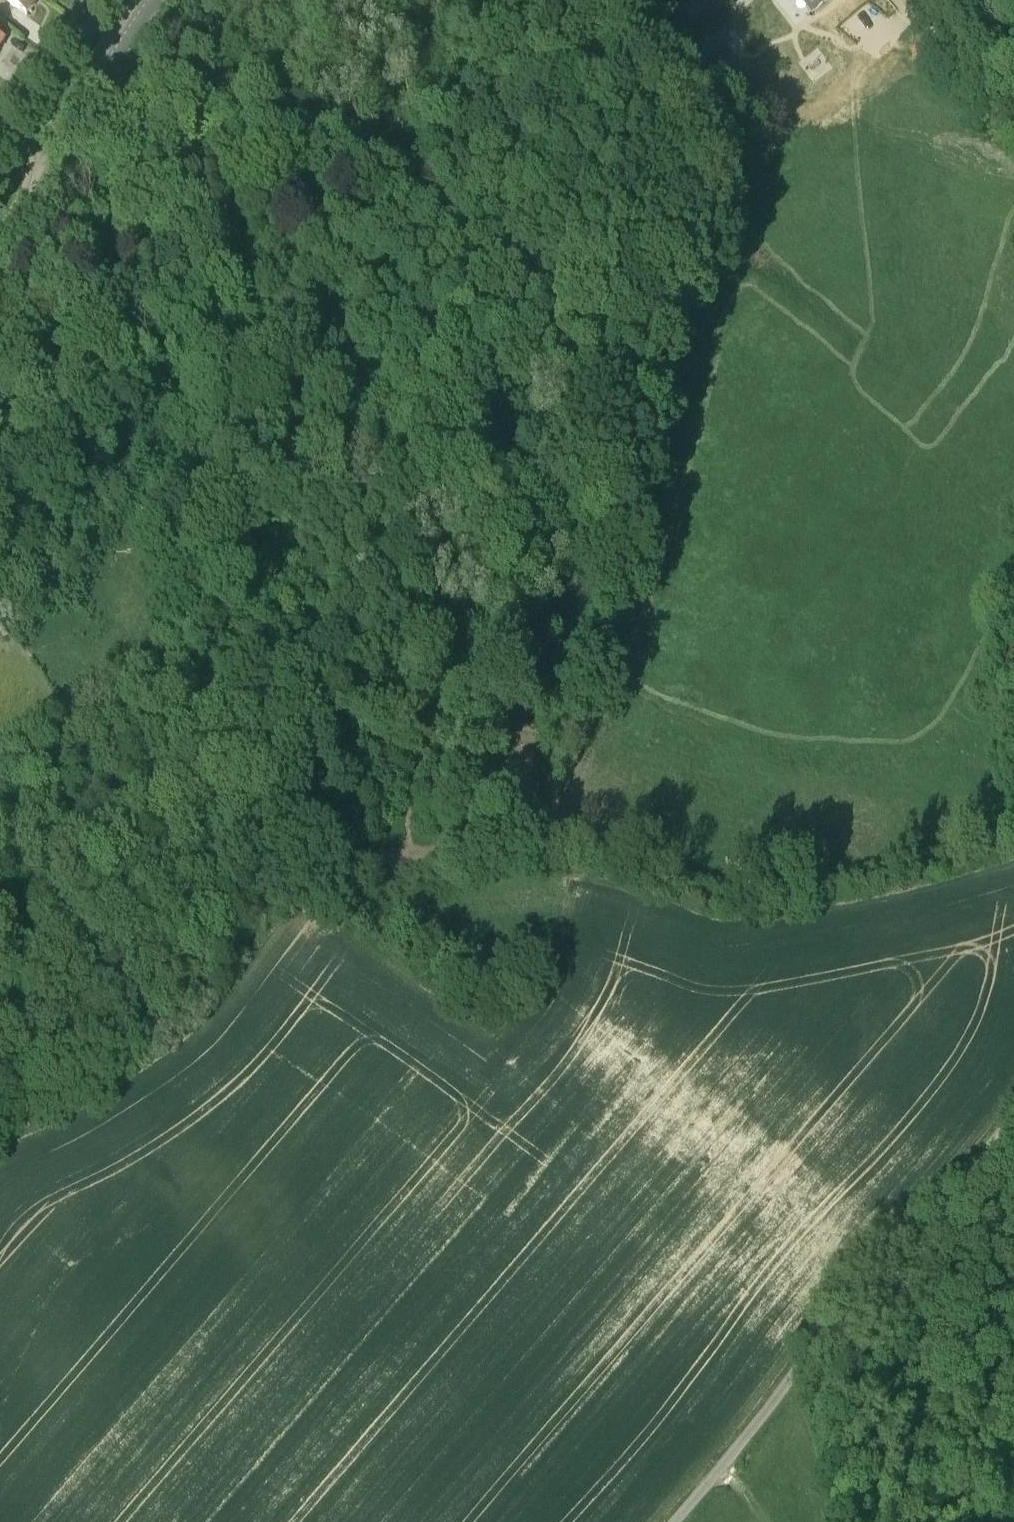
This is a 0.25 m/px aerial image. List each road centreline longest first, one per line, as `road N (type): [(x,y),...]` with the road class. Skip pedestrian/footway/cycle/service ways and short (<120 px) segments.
road 1 (unclassified): [(675,1521),(847,1301),(1013,1116)]
road 2 (tertiary): [(0,270),(155,0)]
road 3 (residential): [(102,0),(0,133)]
road 4 (track): [(917,12),(1013,118)]

